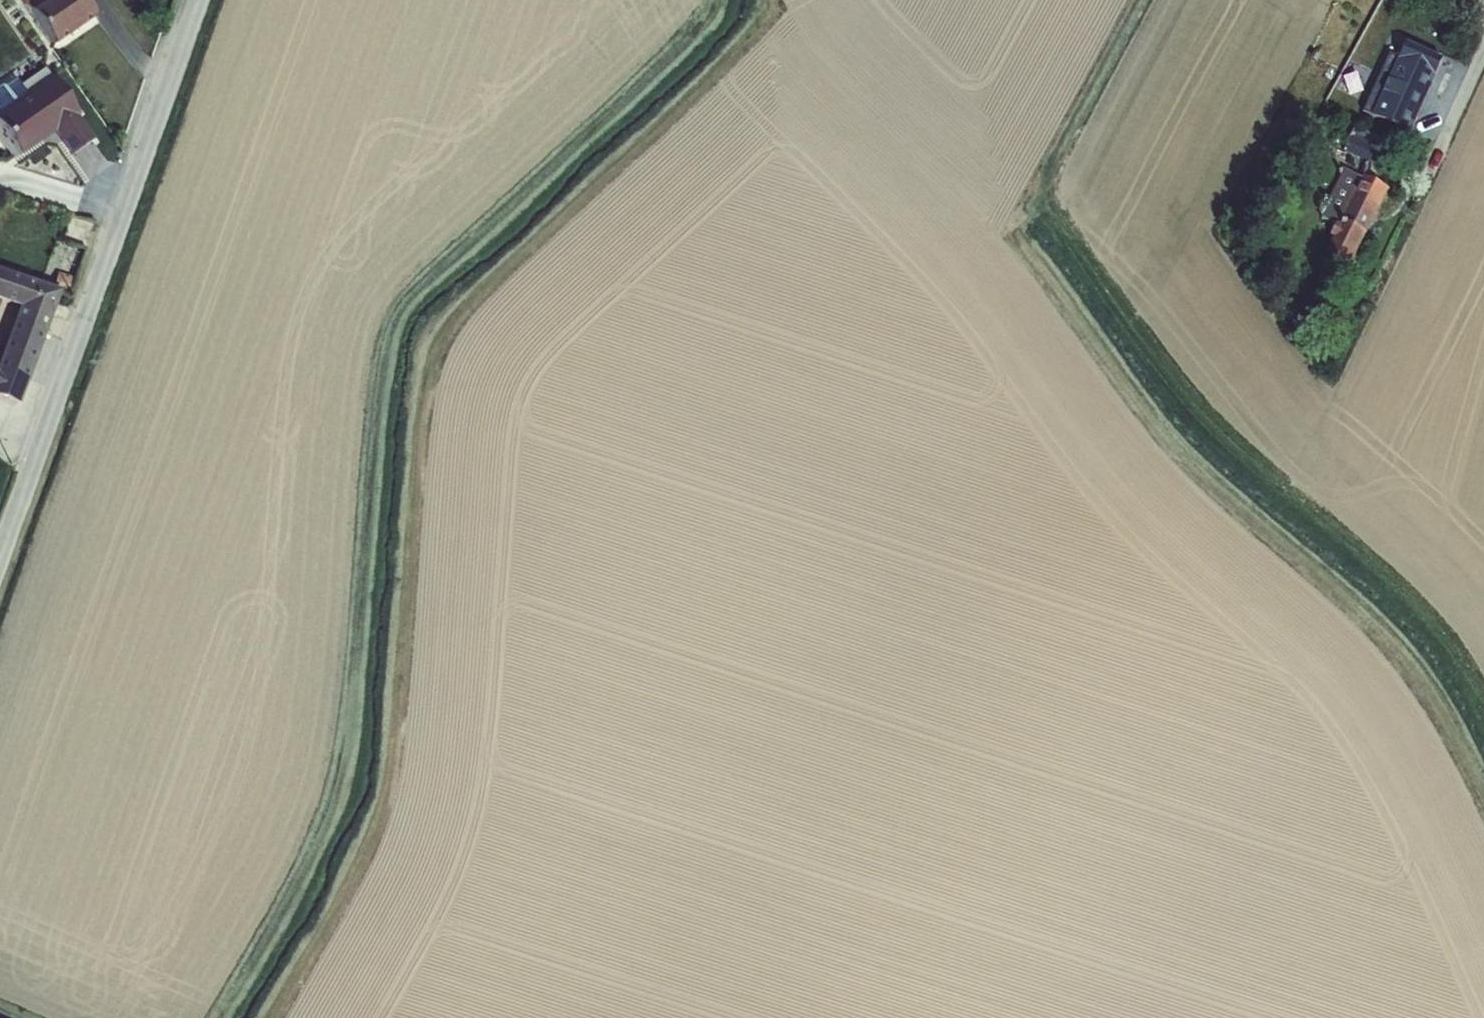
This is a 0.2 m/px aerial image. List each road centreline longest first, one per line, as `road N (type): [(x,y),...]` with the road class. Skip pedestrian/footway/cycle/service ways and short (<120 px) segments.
road 1 (residential): [(214,0),(0,604)]

